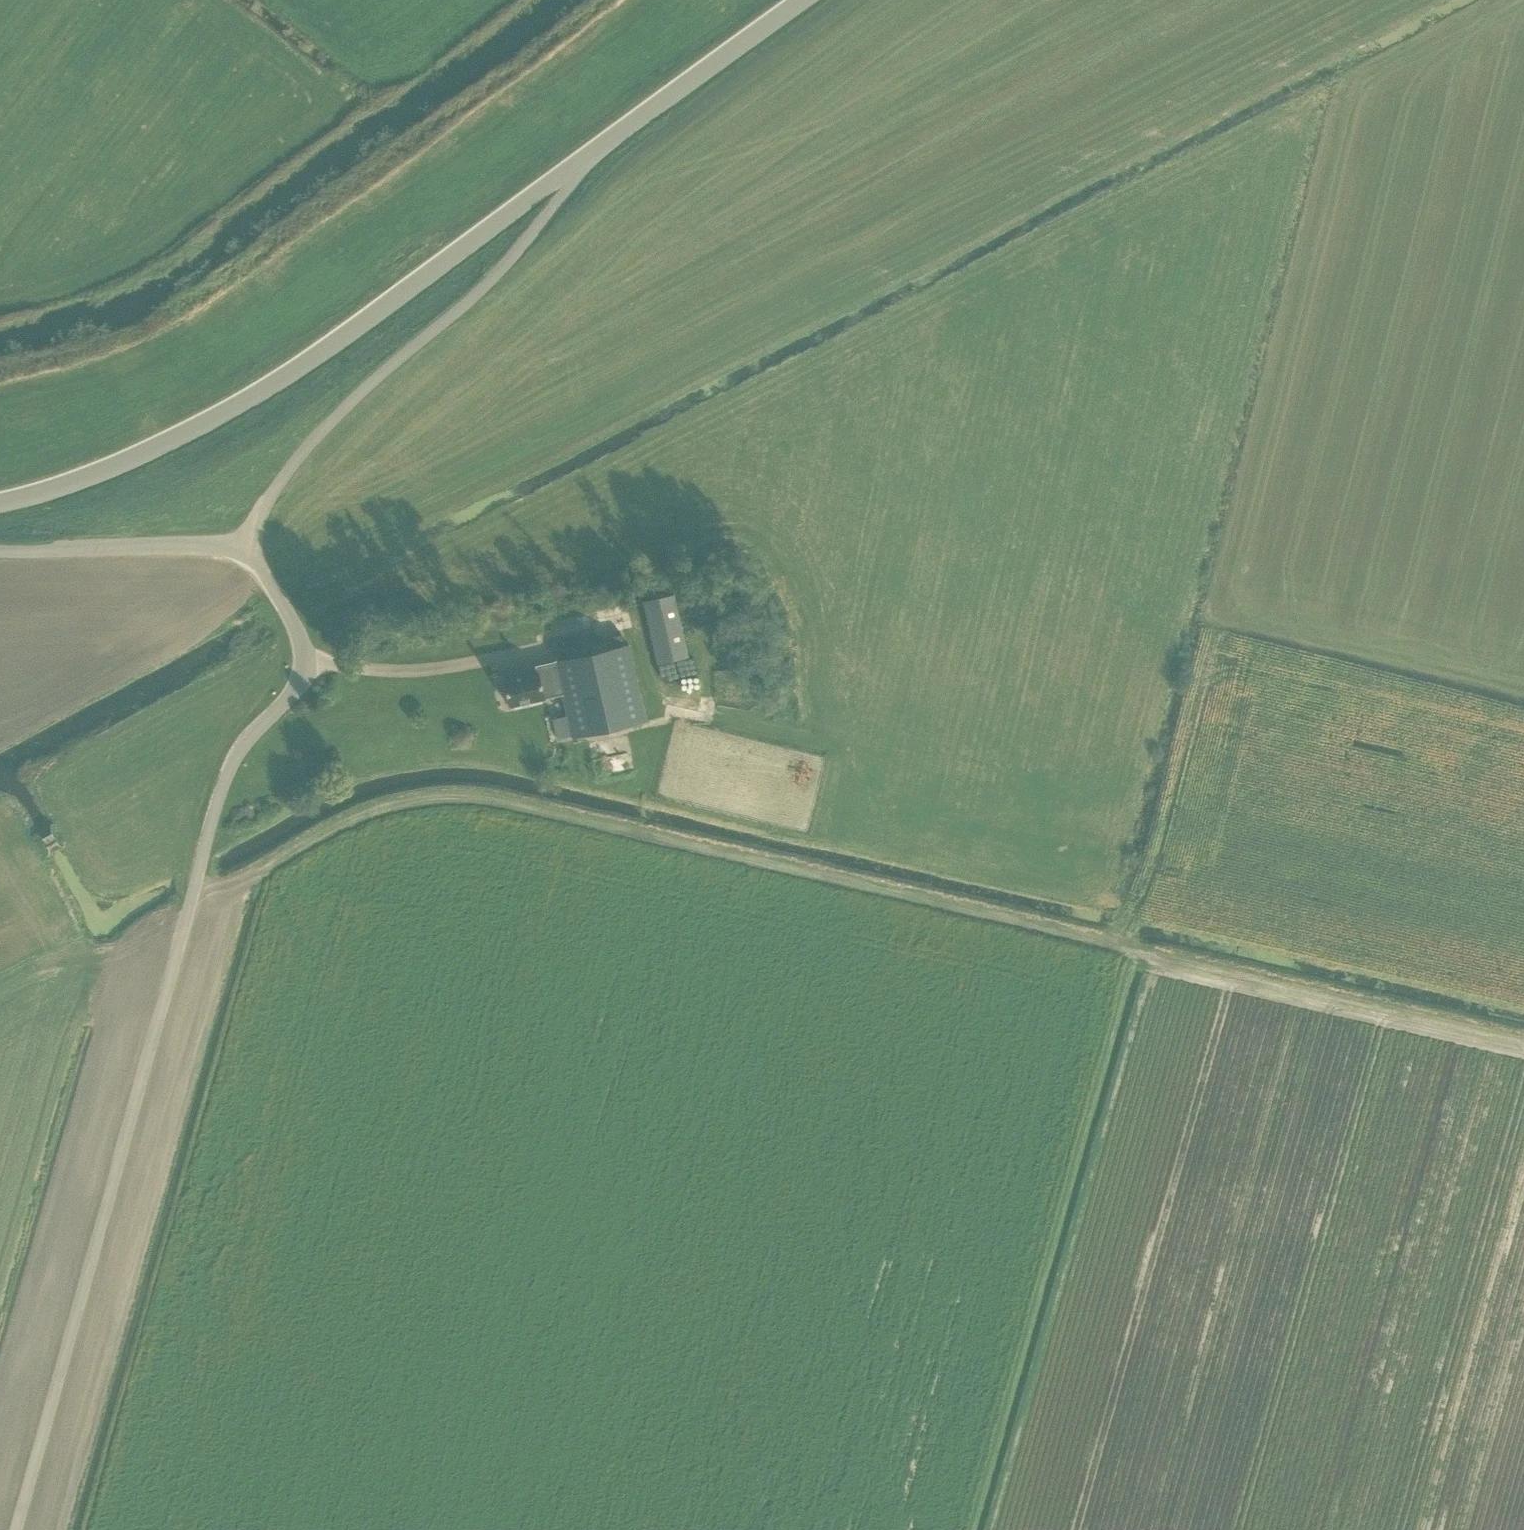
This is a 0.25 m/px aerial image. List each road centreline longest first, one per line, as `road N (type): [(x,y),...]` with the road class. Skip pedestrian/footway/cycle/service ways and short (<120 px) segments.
road 1 (unclassified): [(14,1529),(218,800),(243,744),(307,672),(302,640),(248,550)]
road 2 (unclassified): [(0,502),(132,460),(213,419),(416,284),(584,158)]
road 3 (unclassified): [(248,550),(296,461),(357,395),(496,276),(584,158)]
road 4 (unclassified): [(803,0),(584,158)]
road 5 (unclassified): [(248,550),(0,550)]

